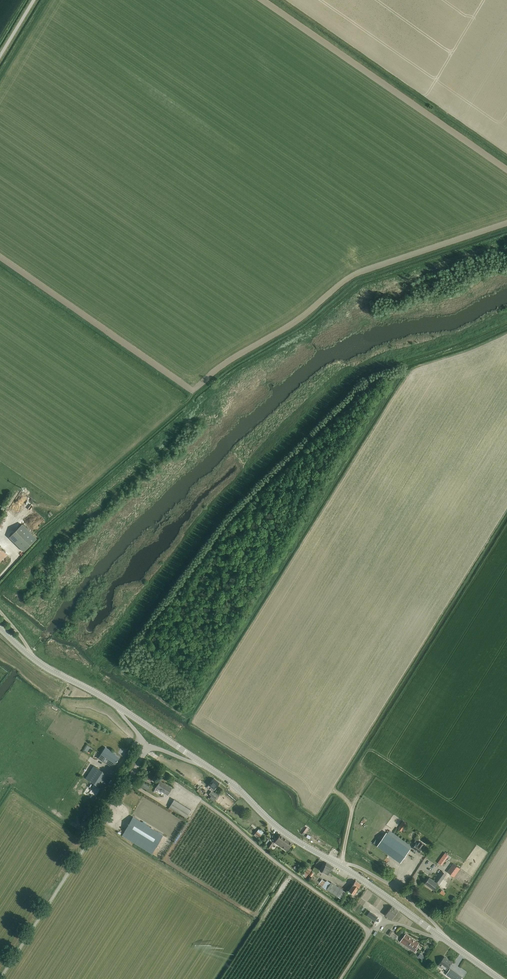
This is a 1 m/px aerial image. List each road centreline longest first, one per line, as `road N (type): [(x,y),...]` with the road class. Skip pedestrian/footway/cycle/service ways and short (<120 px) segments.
road 1 (tertiary): [(499,978),(282,831),(199,761)]
road 2 (track): [(192,795),(365,927),(365,941),(341,978)]
road 3 (unclassified): [(0,978),(148,746)]
road 4 (tertiary): [(119,707),(48,668),(0,628)]

